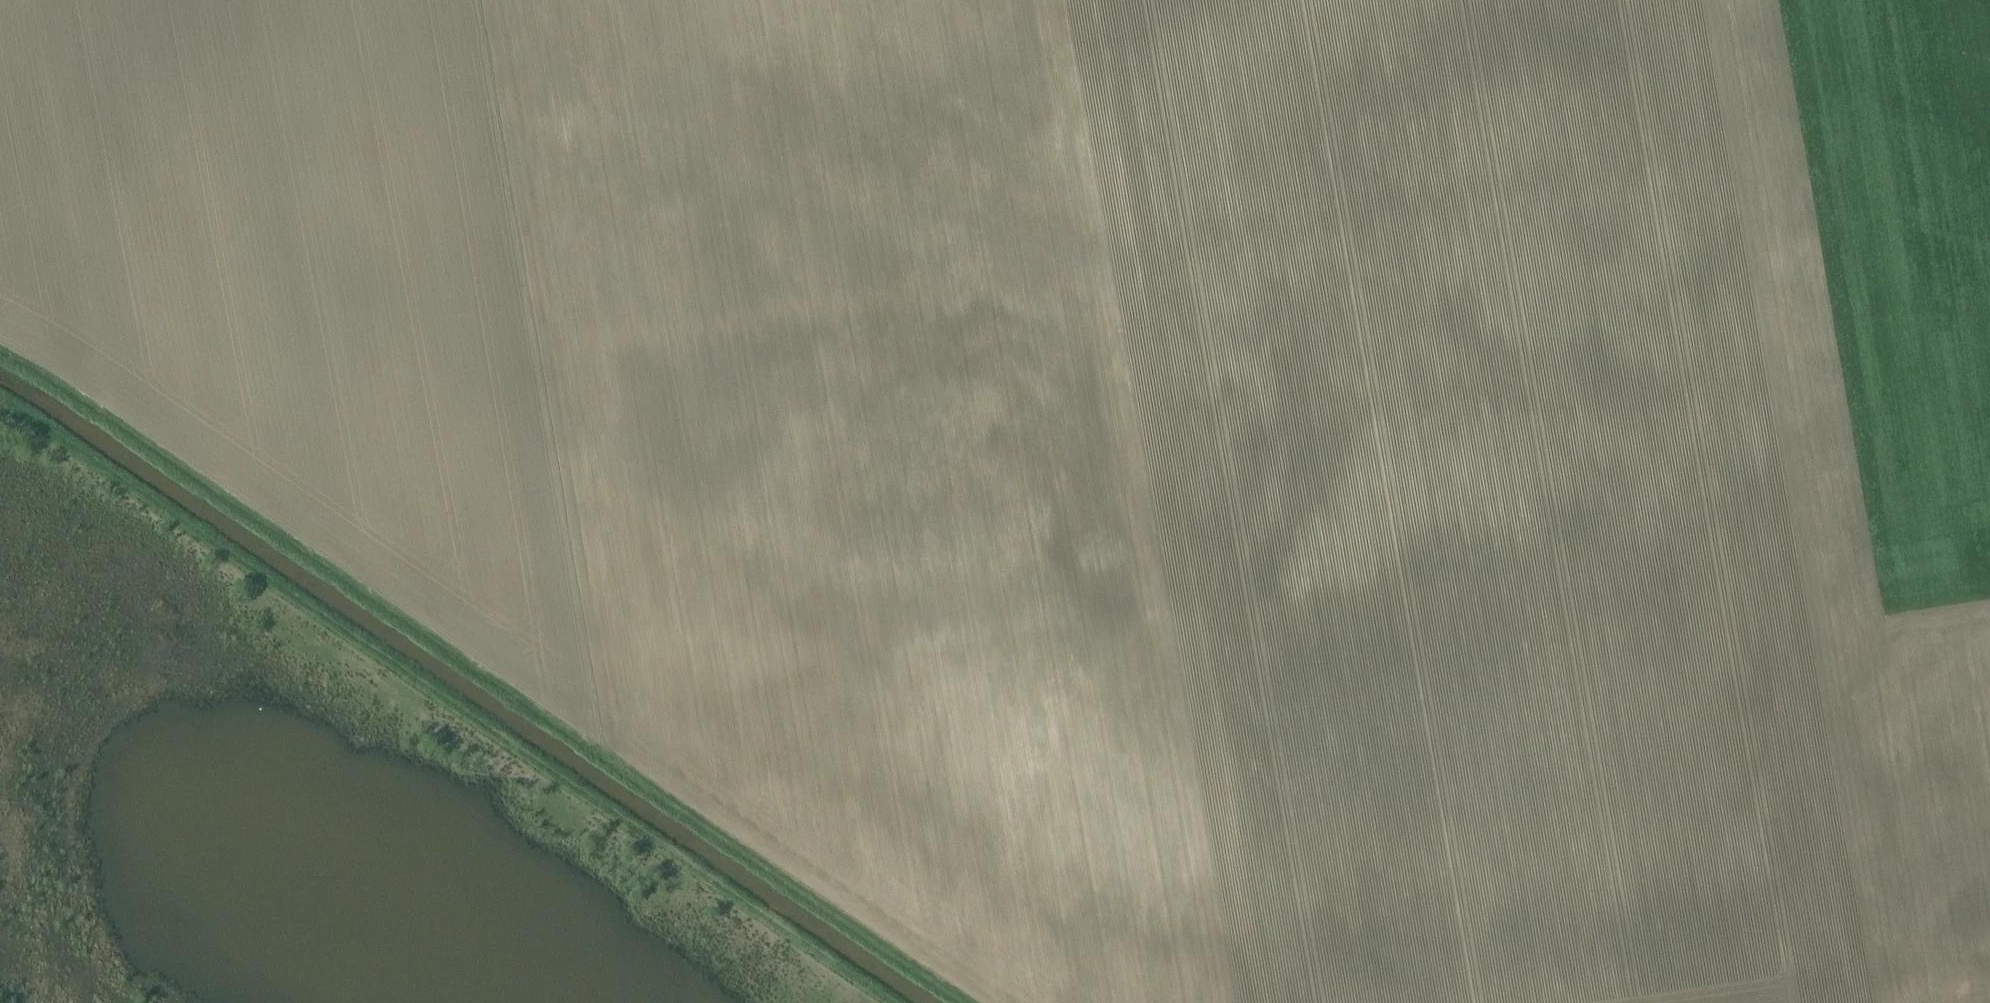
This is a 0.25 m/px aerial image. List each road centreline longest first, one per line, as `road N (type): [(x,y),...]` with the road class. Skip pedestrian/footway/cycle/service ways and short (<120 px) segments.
road 1 (track): [(0,352),(365,588),(970,1002)]

